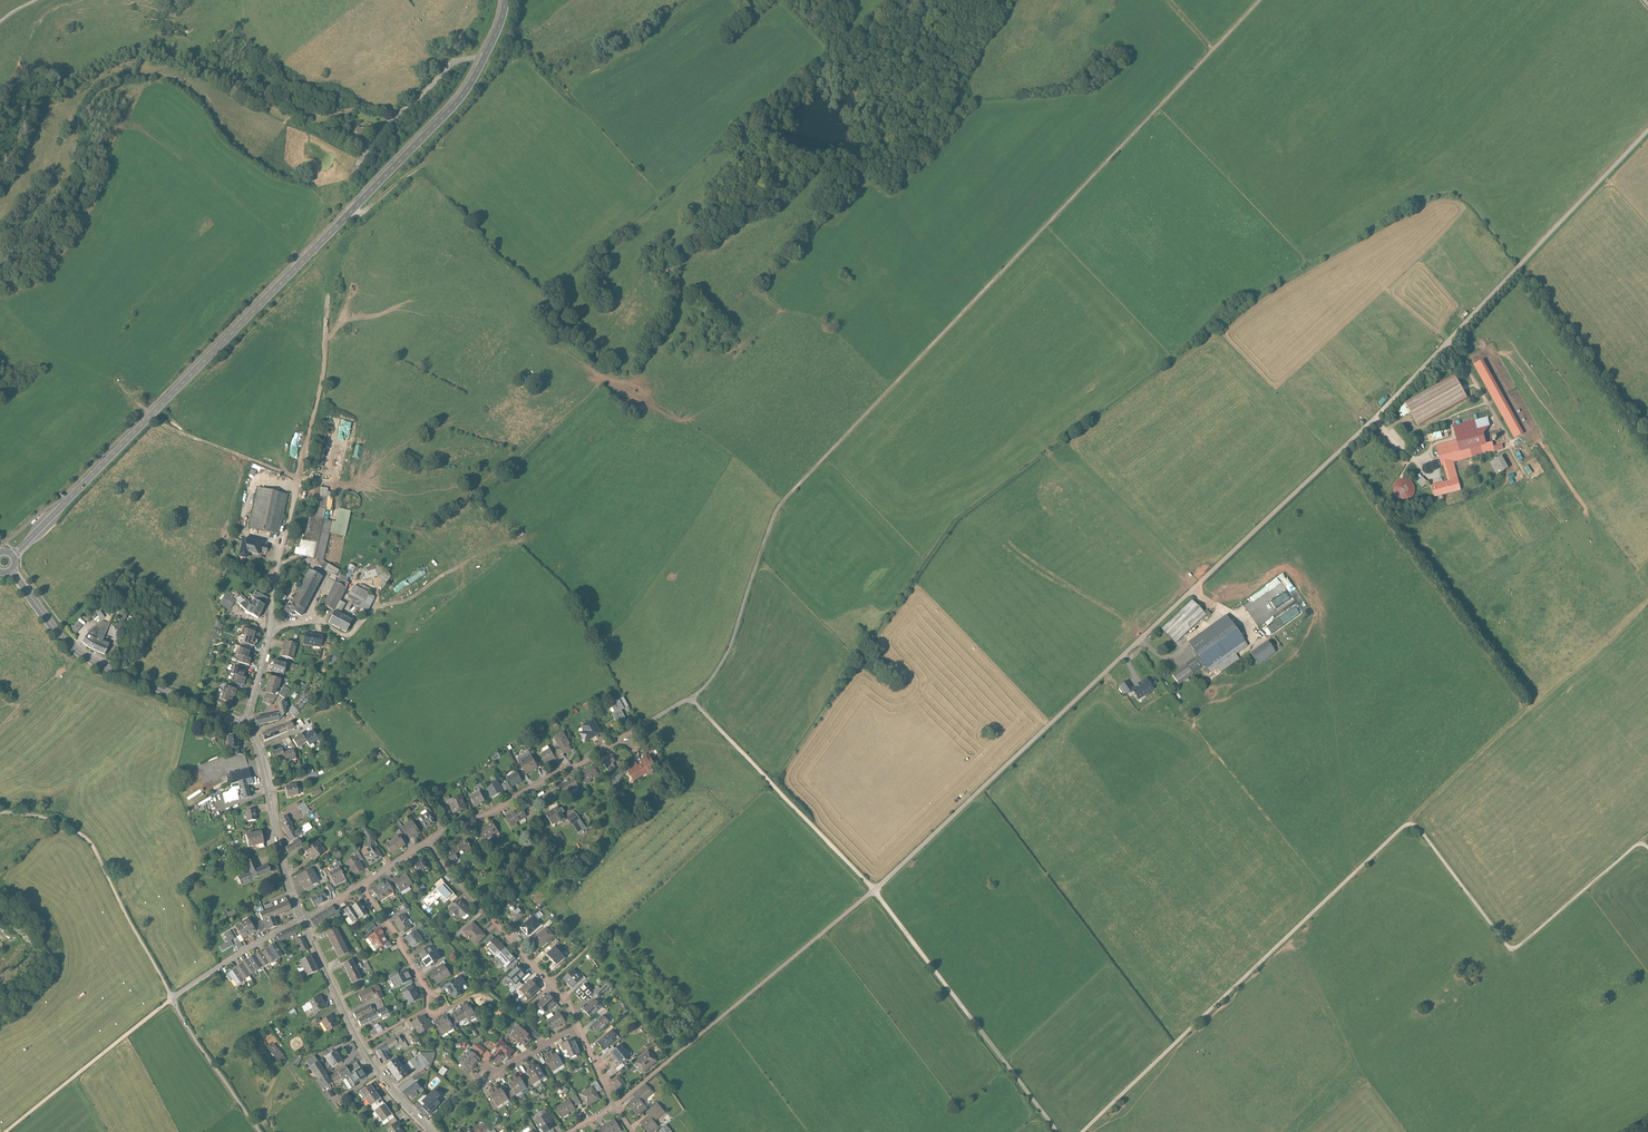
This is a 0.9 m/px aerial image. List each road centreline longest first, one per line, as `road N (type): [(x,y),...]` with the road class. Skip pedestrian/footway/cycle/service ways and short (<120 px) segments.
road 1 (track): [(1647,130),(1375,417),(1105,673),(874,891),(614,1106)]
road 2 (track): [(1057,1131),(874,891),(690,699),(727,657),(777,509),(1212,49)]
road 3 (track): [(1647,847),(1634,846),(1512,949),(1424,835),(1405,825),(1082,1131)]
road 4 (tertiary): [(13,555),(437,125),(474,78),(506,0)]
road 5 (track): [(149,418),(300,480),(320,386),(329,288)]
road 6 (residential): [(690,699),(427,841)]
road 7 (secondary): [(12,571),(85,656),(245,727)]
road 8 (track): [(171,998),(88,841),(60,824),(0,814)]
road 9 (residential): [(245,727),(300,480)]
road 10 (secondary): [(302,921),(371,1060),(433,1131)]
road 11 (residential): [(427,841),(453,881),(566,1002),(577,1026)]
road 12 (track): [(6,1131),(171,998)]
road 13 (secondary): [(245,727),(261,755),(302,921)]
road 14 (track): [(262,1131),(171,998)]
road 15 (track): [(325,623),(349,636),(377,605),(407,601),(457,568)]
road 16 (residential): [(302,921),(171,998)]
road 17 (residential): [(361,885),(435,1005)]

